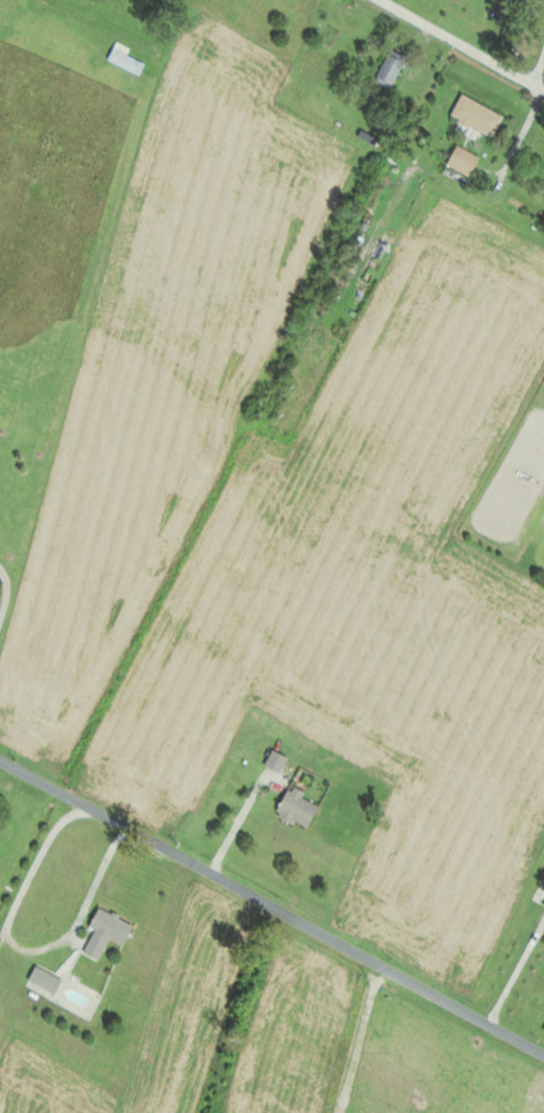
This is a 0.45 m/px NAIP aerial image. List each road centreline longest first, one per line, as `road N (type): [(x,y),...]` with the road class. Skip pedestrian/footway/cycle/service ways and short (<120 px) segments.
road 1 (residential): [(543,1056),(0,759)]
road 2 (residential): [(384,0),(543,90)]

